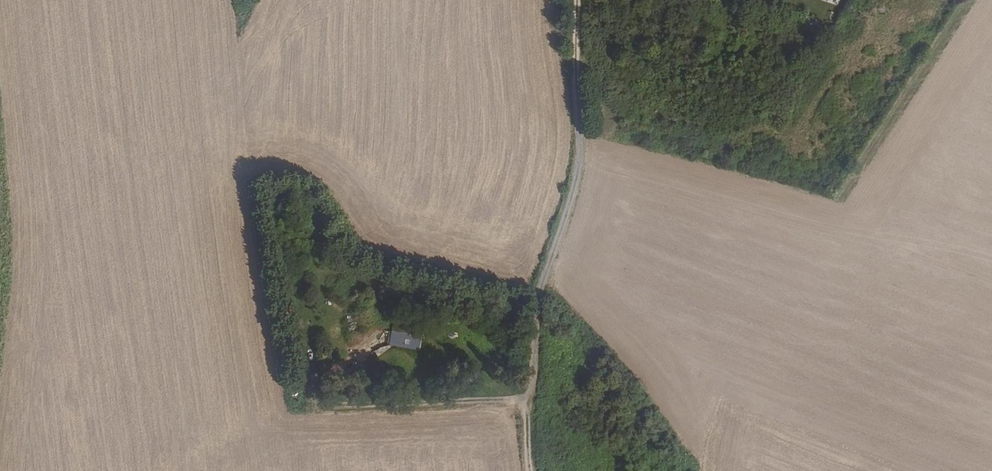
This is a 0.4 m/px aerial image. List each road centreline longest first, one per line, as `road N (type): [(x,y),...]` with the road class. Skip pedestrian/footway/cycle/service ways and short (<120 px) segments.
road 1 (track): [(528,470),(523,444),(545,288),(582,144),(579,0)]

